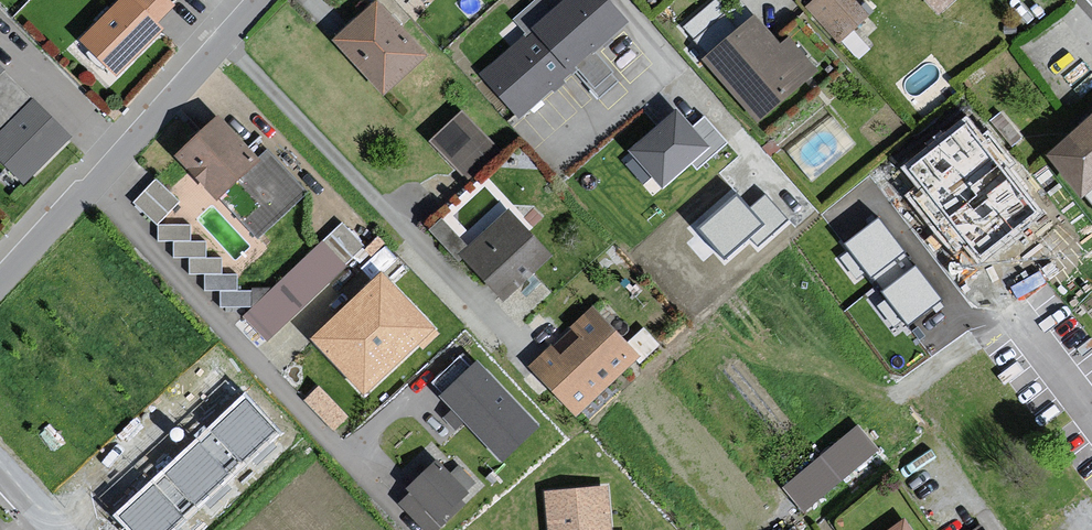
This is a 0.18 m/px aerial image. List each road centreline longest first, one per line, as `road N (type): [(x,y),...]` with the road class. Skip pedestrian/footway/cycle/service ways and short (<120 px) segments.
road 1 (residential): [(516,341),(216,32)]
road 2 (residential): [(373,482),(80,182)]
road 3 (residential): [(867,192),(959,307),(1021,323),(1091,417)]
road 4 (residential): [(216,32),(80,182)]
road 5 (residential): [(727,125),(617,0)]

